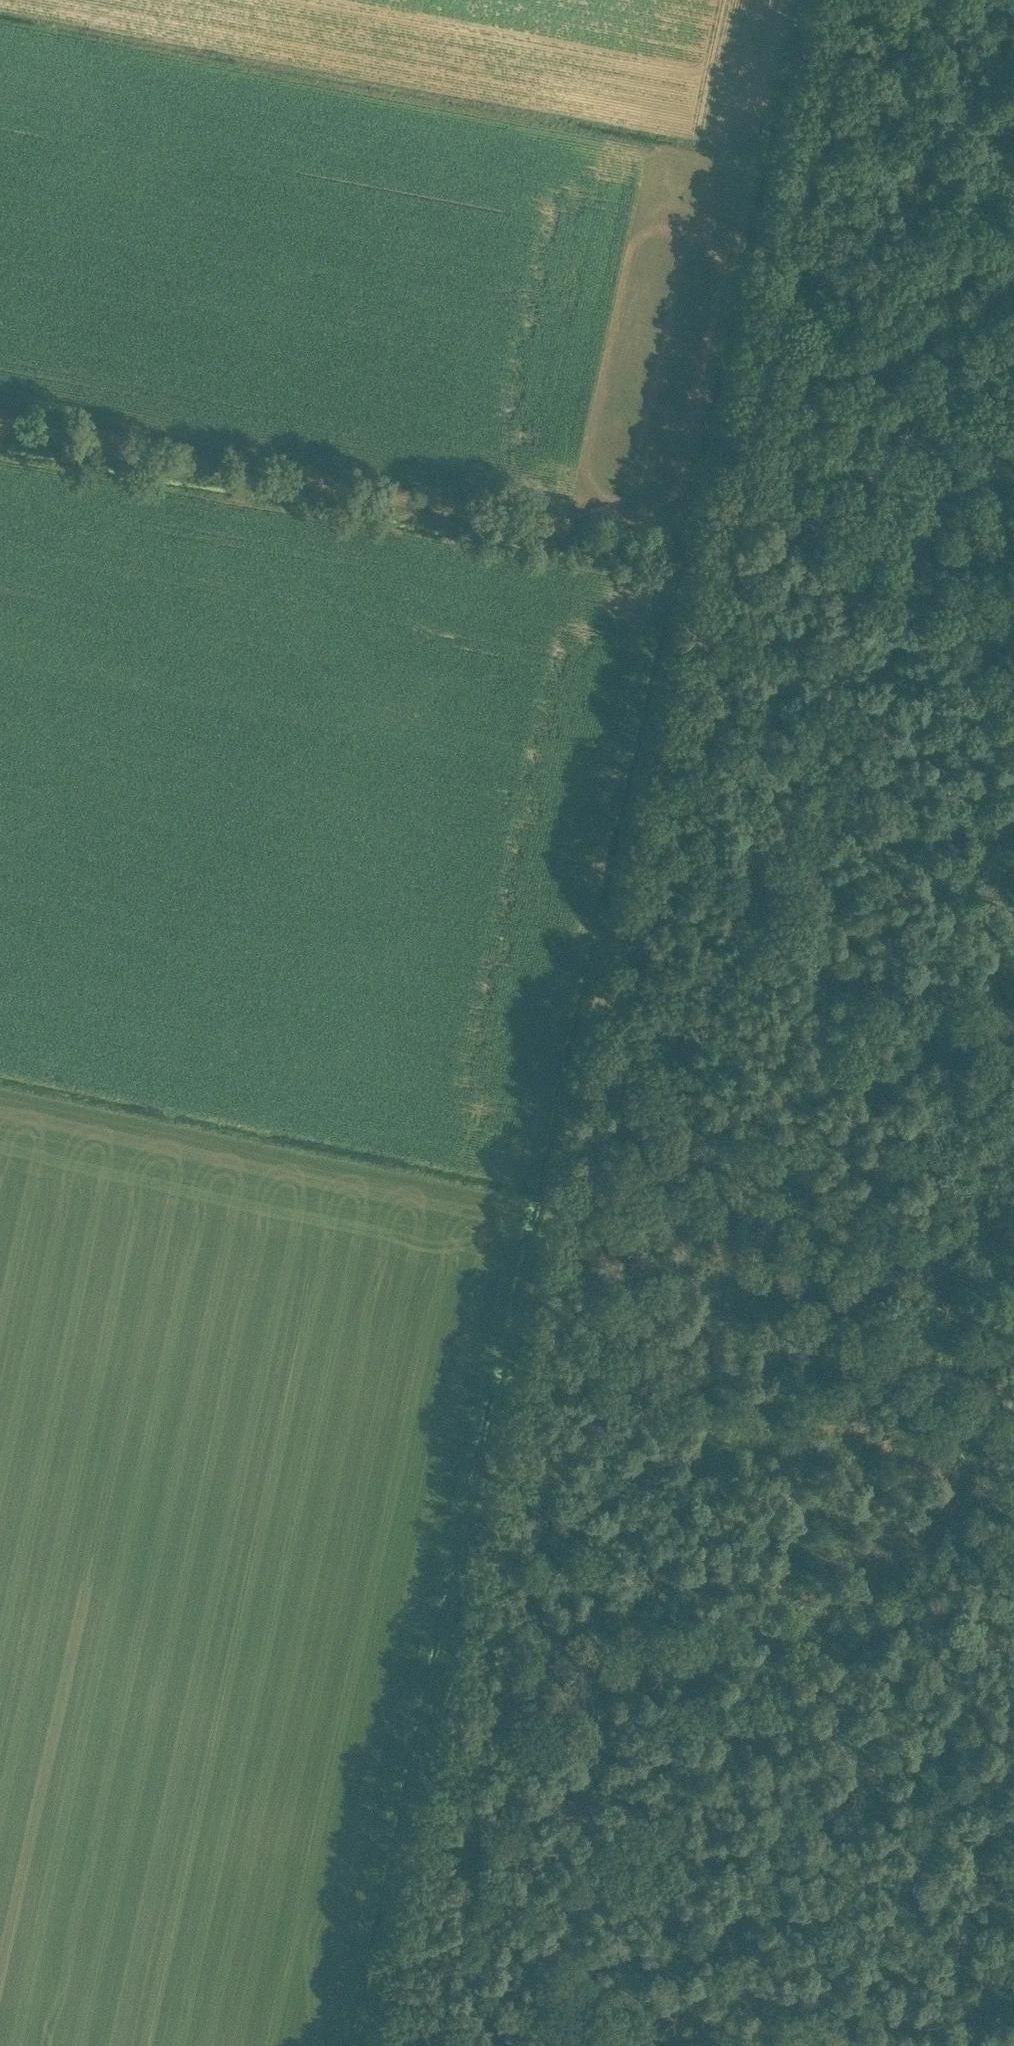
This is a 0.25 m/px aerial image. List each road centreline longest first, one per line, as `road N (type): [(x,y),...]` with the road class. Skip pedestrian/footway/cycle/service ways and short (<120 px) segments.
road 1 (track): [(705,568),(380,2045)]
road 2 (track): [(705,568),(0,431)]
road 3 (track): [(832,0),(705,568)]

